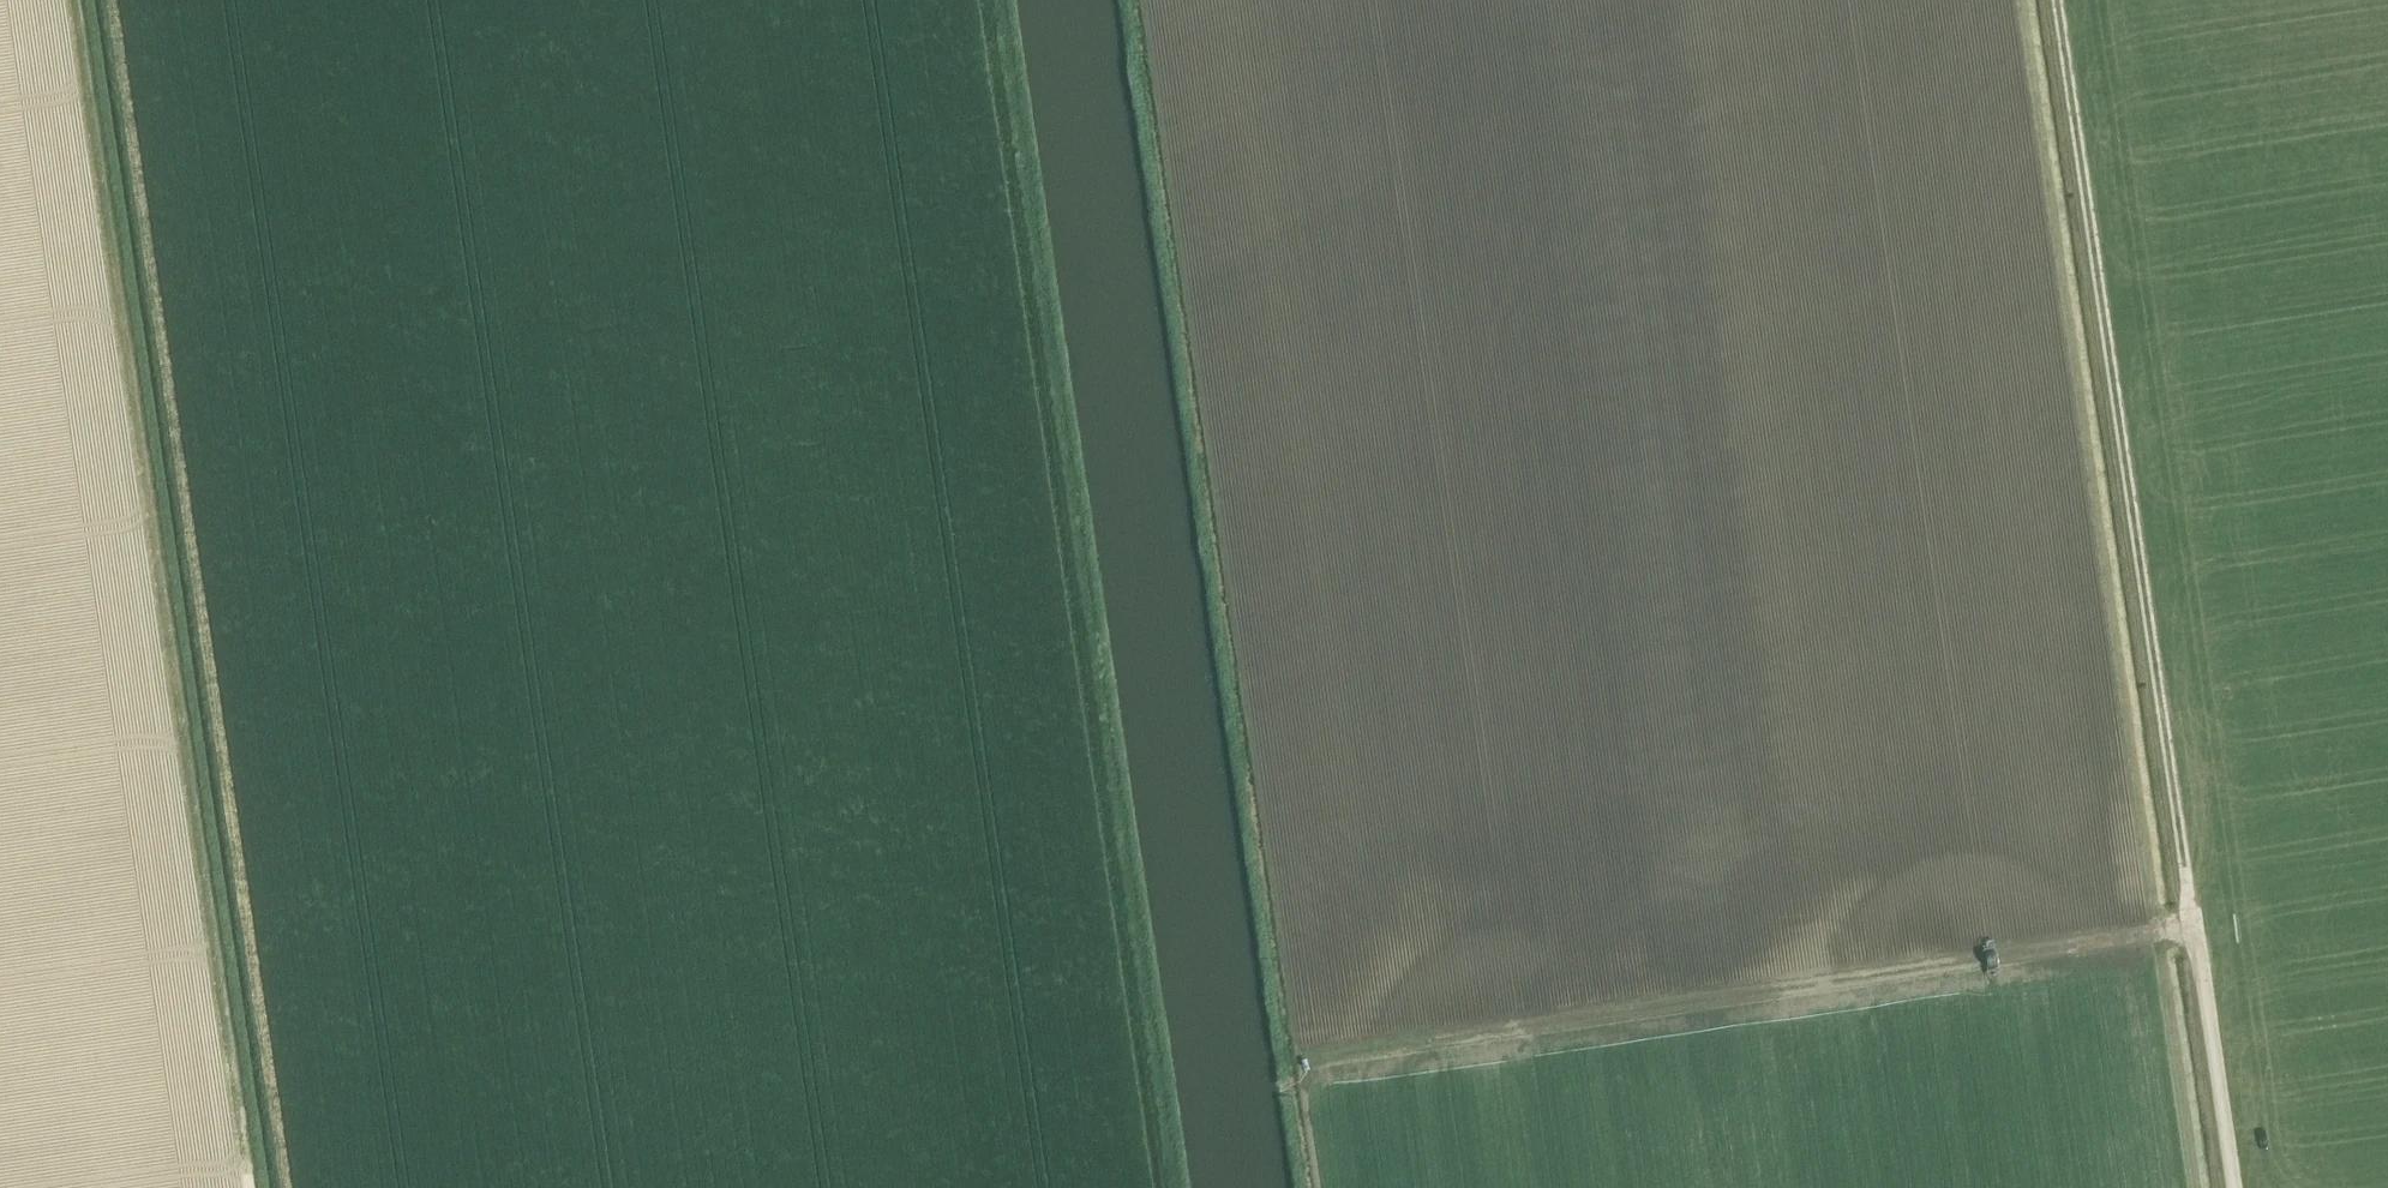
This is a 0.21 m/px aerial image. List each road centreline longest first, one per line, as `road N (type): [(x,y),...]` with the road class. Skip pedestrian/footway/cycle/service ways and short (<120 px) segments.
road 1 (track): [(2233,1187),(2058,0)]

